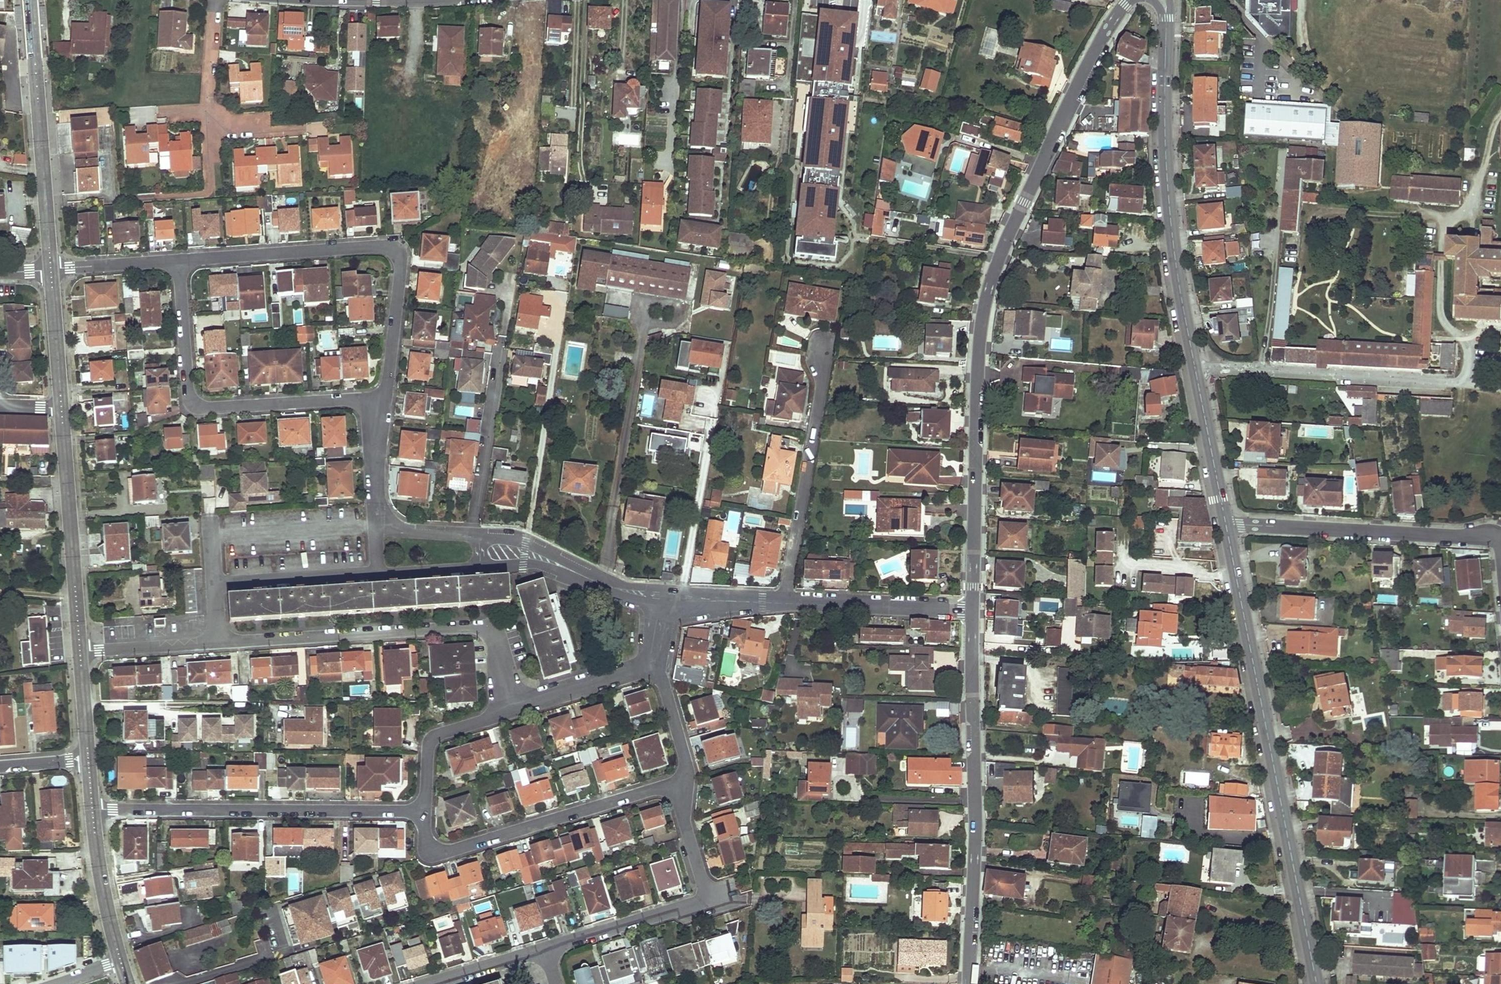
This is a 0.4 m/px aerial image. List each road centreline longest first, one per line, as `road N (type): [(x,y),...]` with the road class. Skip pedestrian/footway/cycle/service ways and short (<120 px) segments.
road 1 (residential): [(974,611),(976,380),(995,262),(1124,5)]
road 2 (secondary): [(1227,526),(1171,224),(1166,18)]
road 3 (secondary): [(1317,983),(1227,526)]
road 4 (residential): [(969,983),(974,611)]
road 5 (residential): [(384,405),(400,273),(389,247),(180,260)]
road 6 (residential): [(218,642),(482,629),(496,643),(514,706)]
road 7 (residential): [(180,260),(188,389),(199,406),(384,405)]
road 8 (residential): [(96,809),(423,811)]
road 9 (residential): [(683,788),(655,788),(441,852),(425,843),(423,811)]
road 10 (residential): [(683,598),(974,611)]
road 11 (residential): [(1227,526),(1500,545)]
road 12 (residential): [(548,946),(700,898),(683,788)]
road 13 (tertiary): [(26,0),(47,269)]
road 14 (tertiary): [(54,268),(33,0)]
road 15 (tertiary): [(83,651),(65,406)]
road 16 (tertiary): [(57,407),(77,651)]
road 17 (tertiary): [(84,758),(98,880),(124,983)]
road 18 (residential): [(377,576),(215,587),(218,642)]
road 19 (residential): [(719,386),(683,598)]
road 20 (tertiary): [(132,983),(96,809)]
road 21 (residential): [(533,0),(525,176)]
road 22 (residential): [(423,811),(433,737),(514,706)]
road 23 (residential): [(524,554),(602,584),(667,597)]
road 24 (residential): [(514,706),(657,663)]
road 25 (tertiary): [(65,406),(54,268)]
road 26 (tertiary): [(47,269),(57,407)]
road 27 (residential): [(83,651),(218,642)]
road 28 (residential): [(424,983),(548,946)]
road 29 (residential): [(683,788),(684,758),(657,663)]
road 30 (residential): [(180,260),(54,268)]

